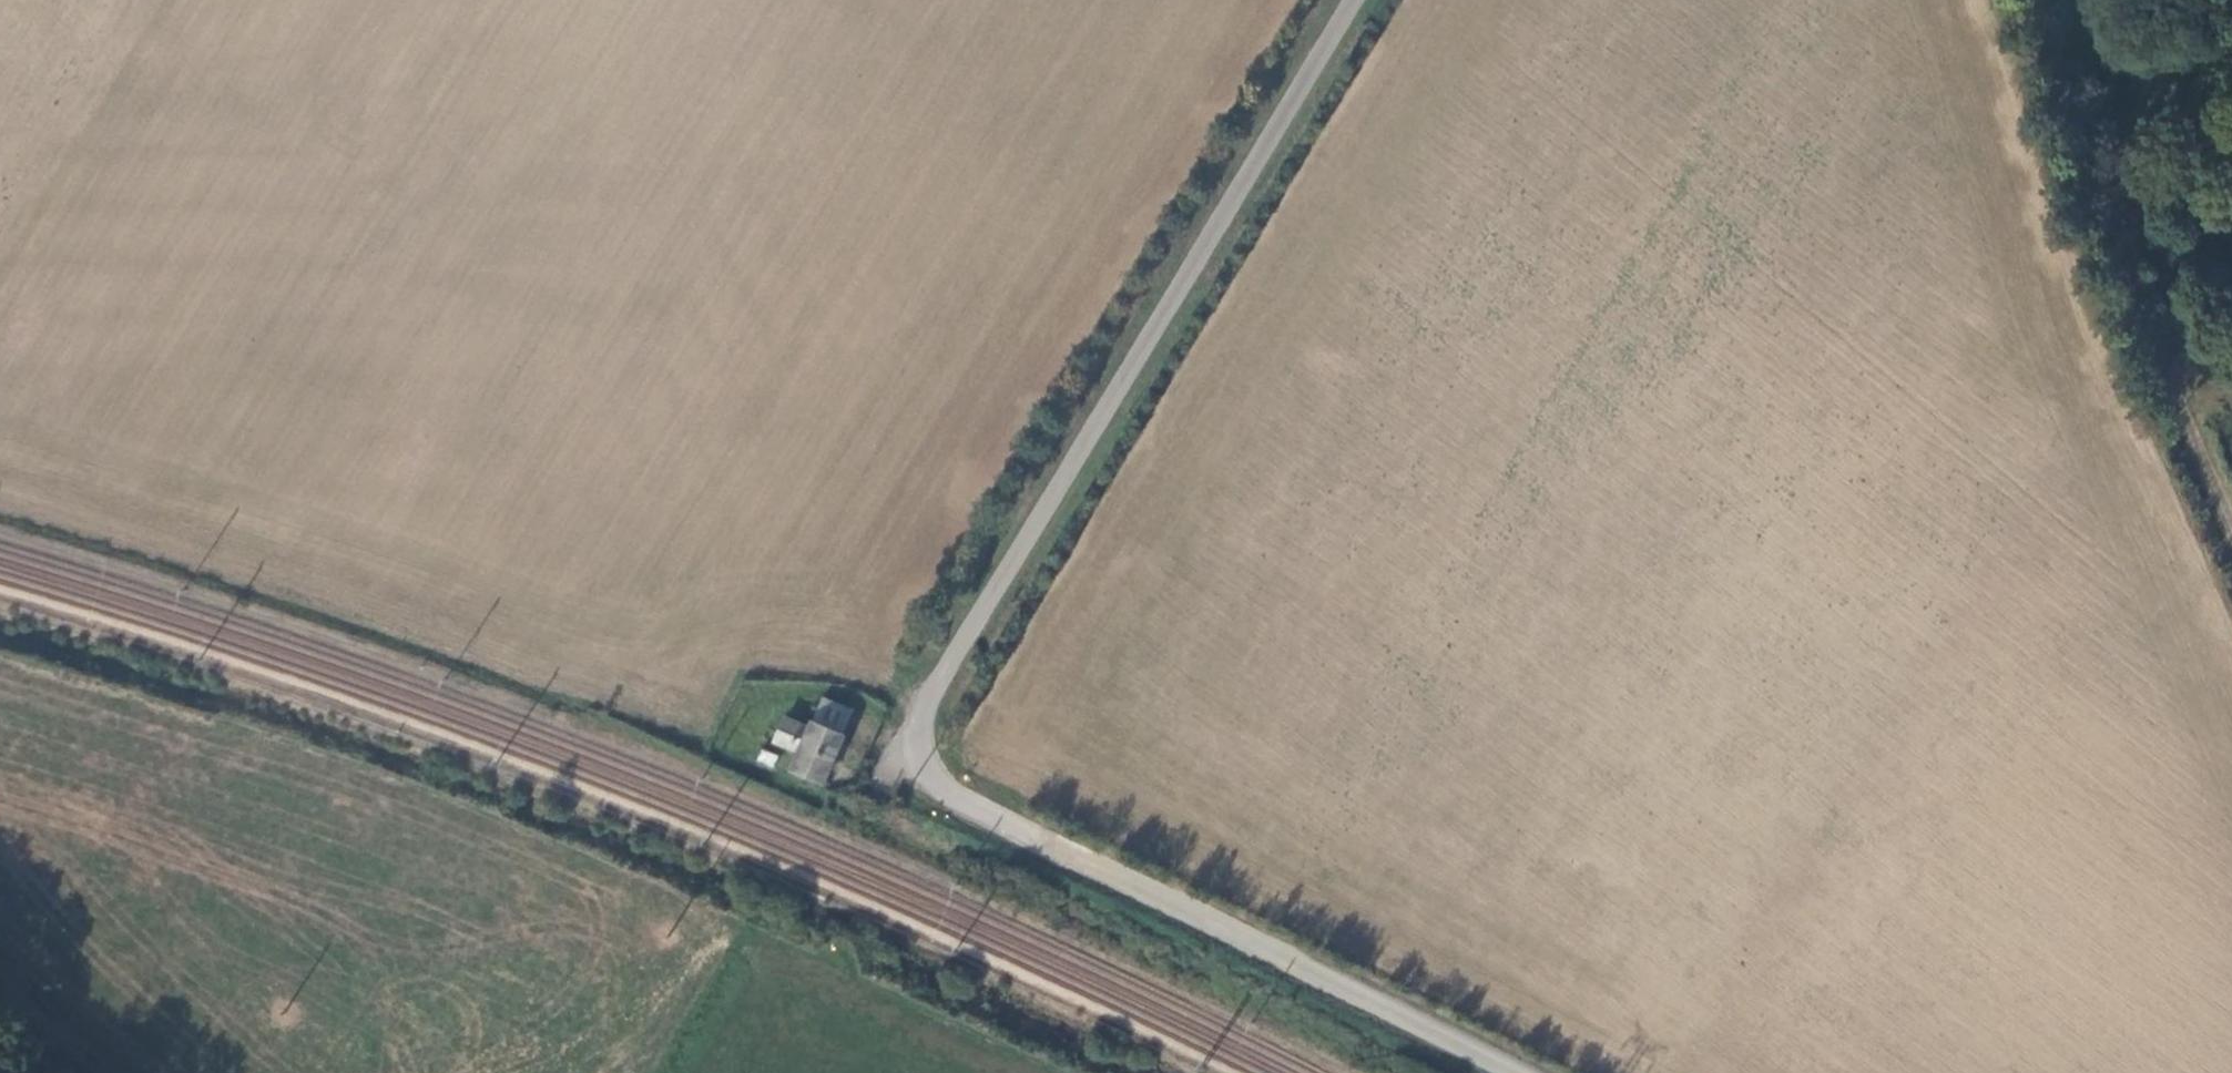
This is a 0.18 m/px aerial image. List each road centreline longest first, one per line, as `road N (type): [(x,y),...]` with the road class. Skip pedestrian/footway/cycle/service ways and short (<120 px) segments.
road 1 (unclassified): [(1351,0),(946,665),(919,740),(925,768),(962,800),(1515,1072)]
road 2 (track): [(2231,510),(2139,292),(2041,0)]

